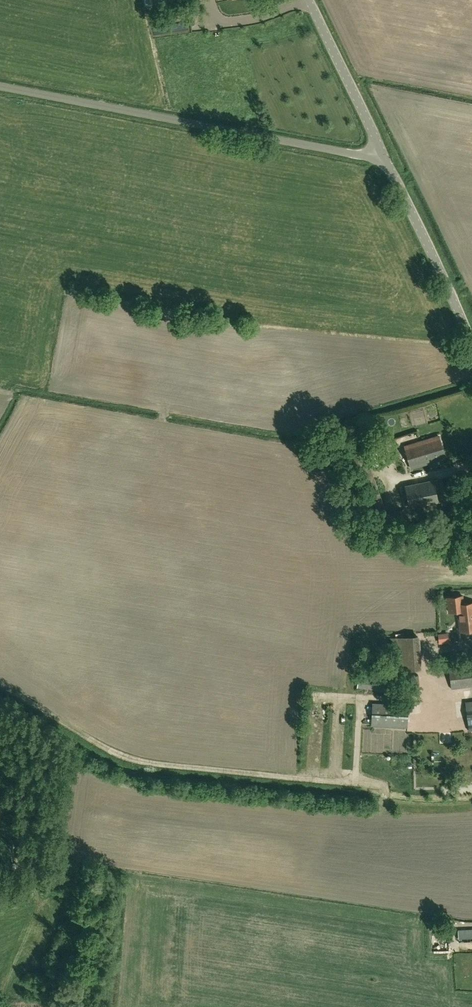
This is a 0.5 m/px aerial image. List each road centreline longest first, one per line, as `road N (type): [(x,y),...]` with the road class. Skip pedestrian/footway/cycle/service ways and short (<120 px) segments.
road 1 (track): [(0,687),(118,757),(366,782),(384,787),(386,813)]
road 2 (unclassified): [(384,158),(0,86)]
road 3 (unclassified): [(471,339),(384,158)]
road 4 (unclassified): [(384,158),(312,0)]

